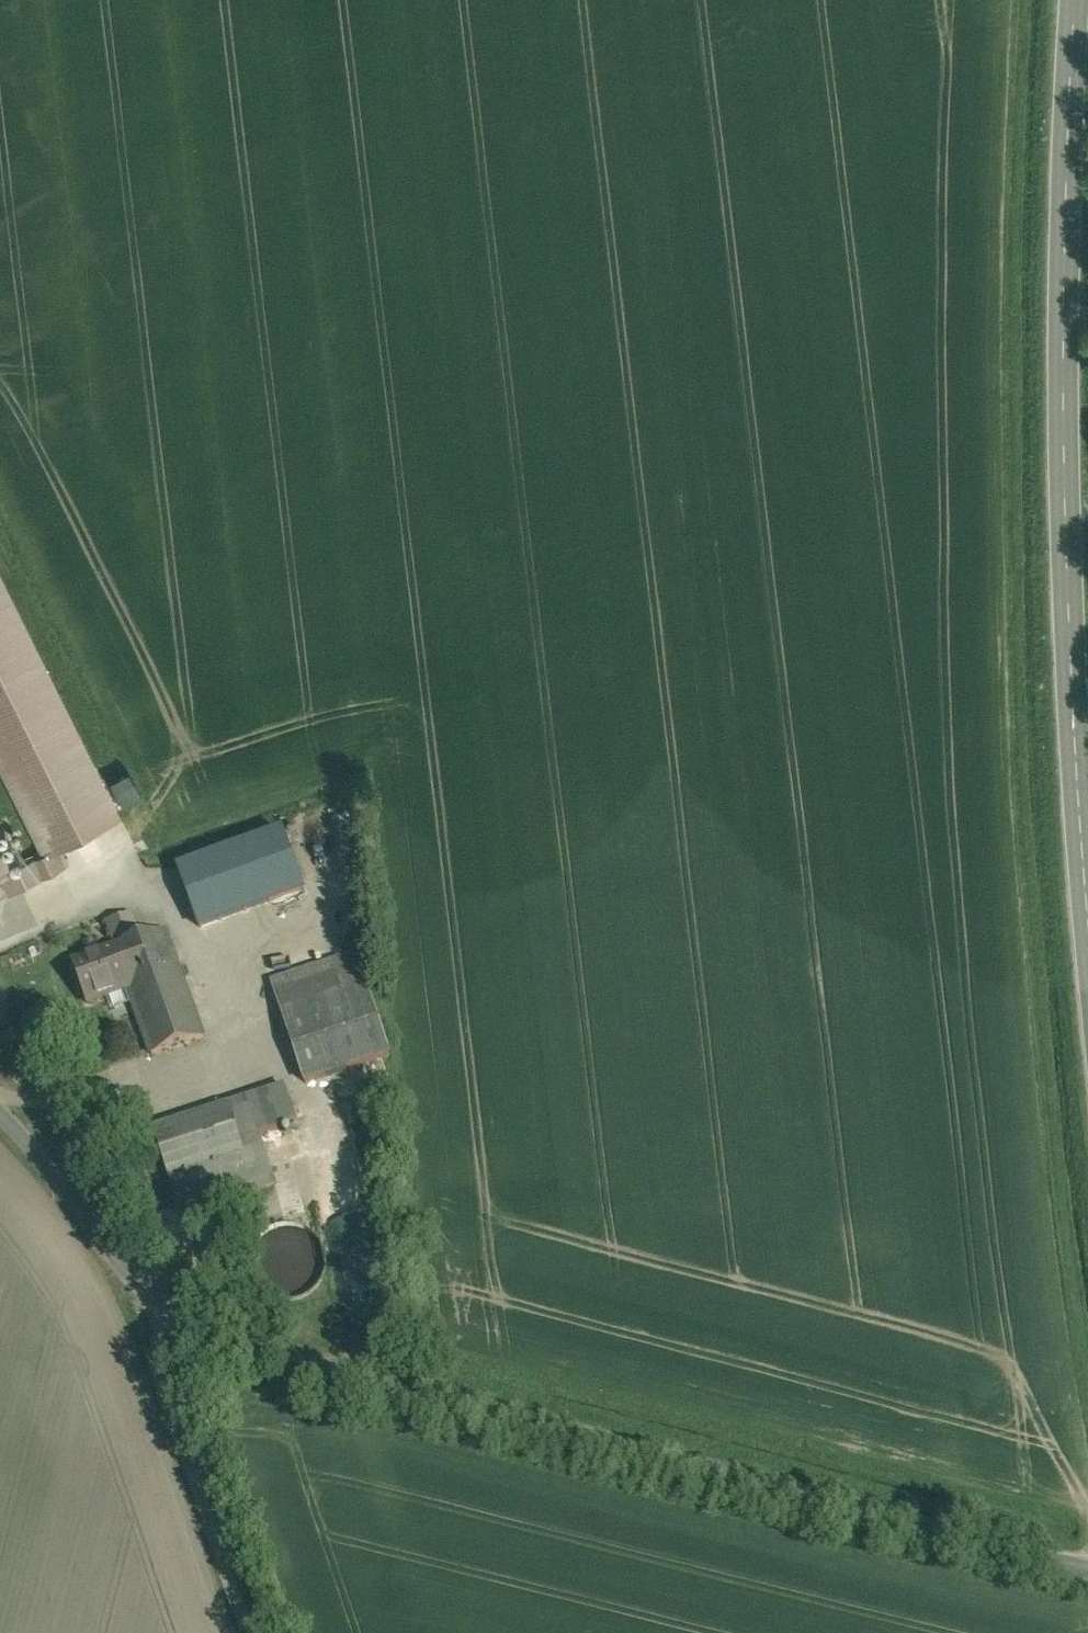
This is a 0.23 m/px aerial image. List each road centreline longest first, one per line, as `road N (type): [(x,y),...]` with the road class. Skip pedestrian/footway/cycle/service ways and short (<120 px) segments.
road 1 (unclassified): [(1087,1569),(164,1315)]
road 2 (secondary): [(1075,0),(1064,446),(1087,915)]
road 3 (unclassified): [(164,1315),(160,1375),(247,1632)]
road 4 (unclassified): [(164,1315),(0,1111)]

